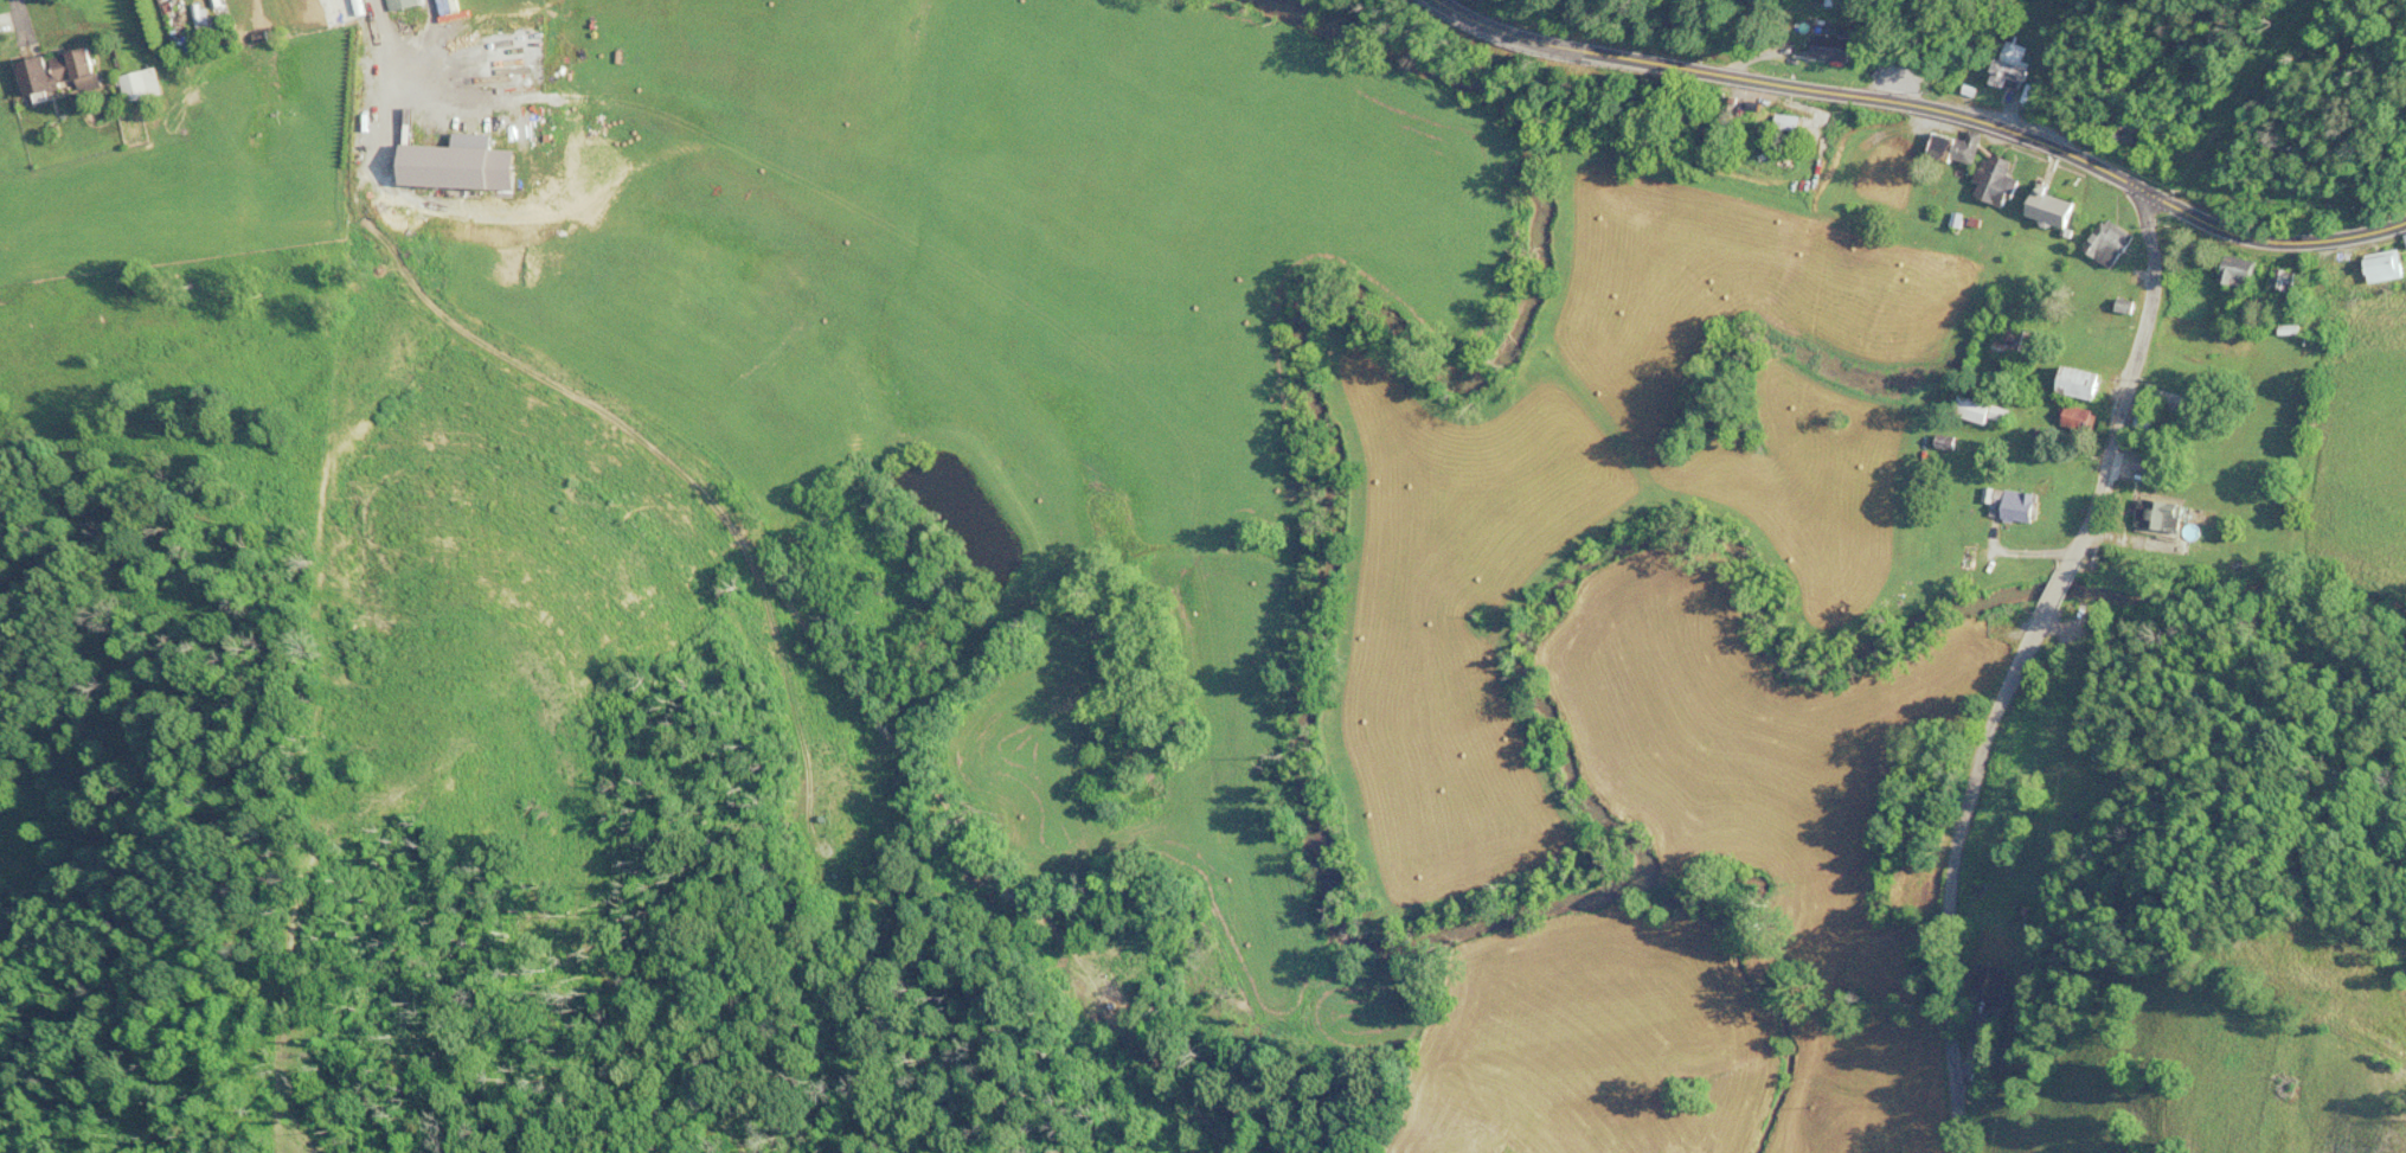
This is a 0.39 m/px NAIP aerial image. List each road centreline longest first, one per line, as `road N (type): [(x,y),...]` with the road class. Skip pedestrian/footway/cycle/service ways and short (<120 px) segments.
road 1 (secondary): [(1437,0),(1536,43),(1953,115),(2048,146),(2144,193)]
road 2 (residential): [(1956,1152),(1944,995),(1949,865),(1994,706),(2044,613)]
road 3 (residential): [(2066,571),(2093,505),(2149,299),(2144,193)]
road 4 (secondary): [(2144,193),(2209,225),(2267,241),(2336,238),(2405,221)]

